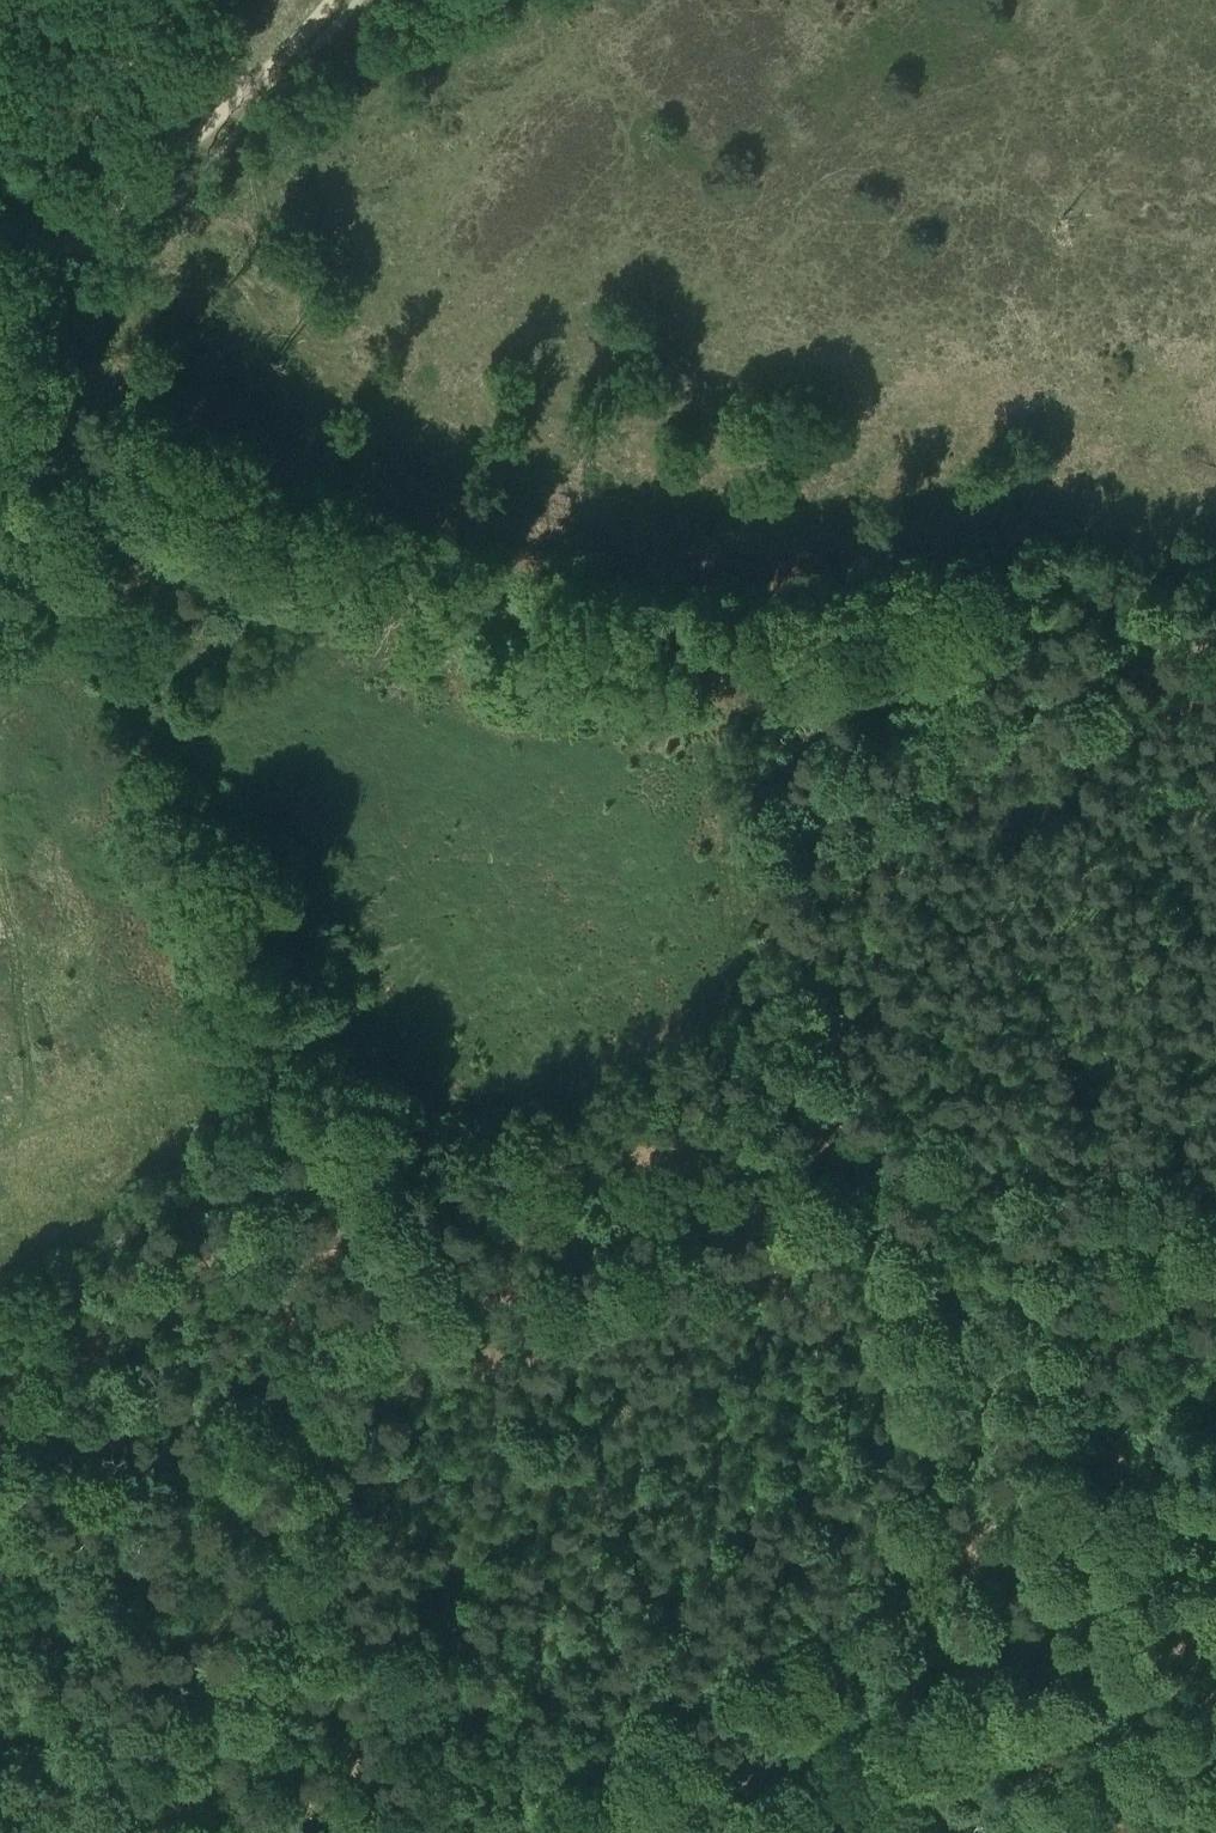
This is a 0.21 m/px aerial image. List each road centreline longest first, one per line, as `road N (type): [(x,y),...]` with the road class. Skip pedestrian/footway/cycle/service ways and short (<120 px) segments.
road 1 (track): [(1215,1576),(758,1832)]
road 2 (track): [(325,0),(121,197),(0,273)]

